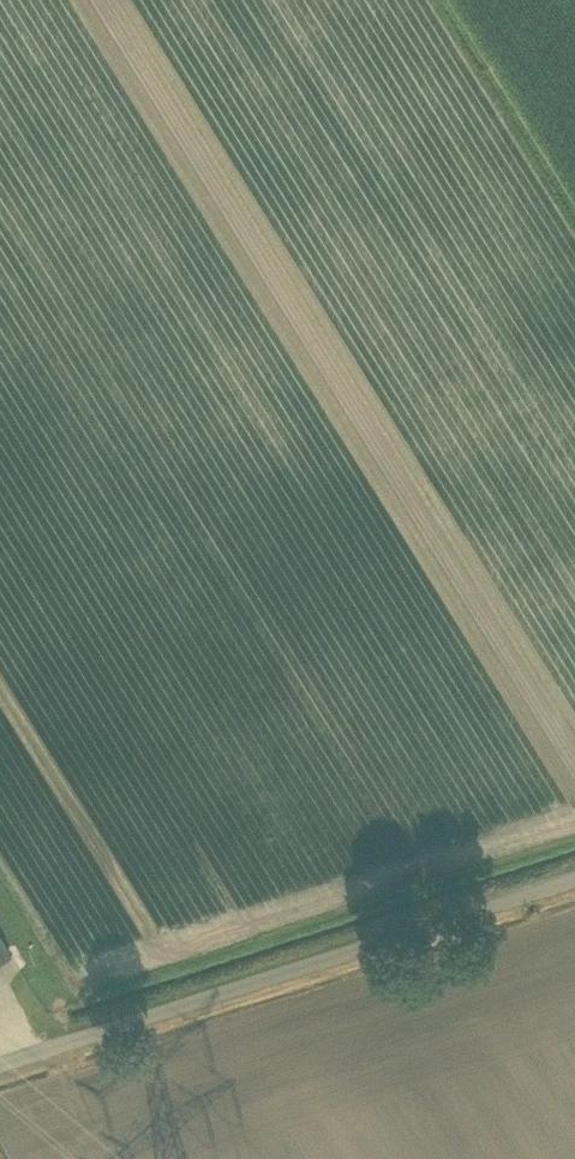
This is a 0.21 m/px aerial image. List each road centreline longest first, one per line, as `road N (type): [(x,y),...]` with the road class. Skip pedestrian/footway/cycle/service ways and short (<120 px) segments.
road 1 (unclassified): [(0,1032),(574,851)]

